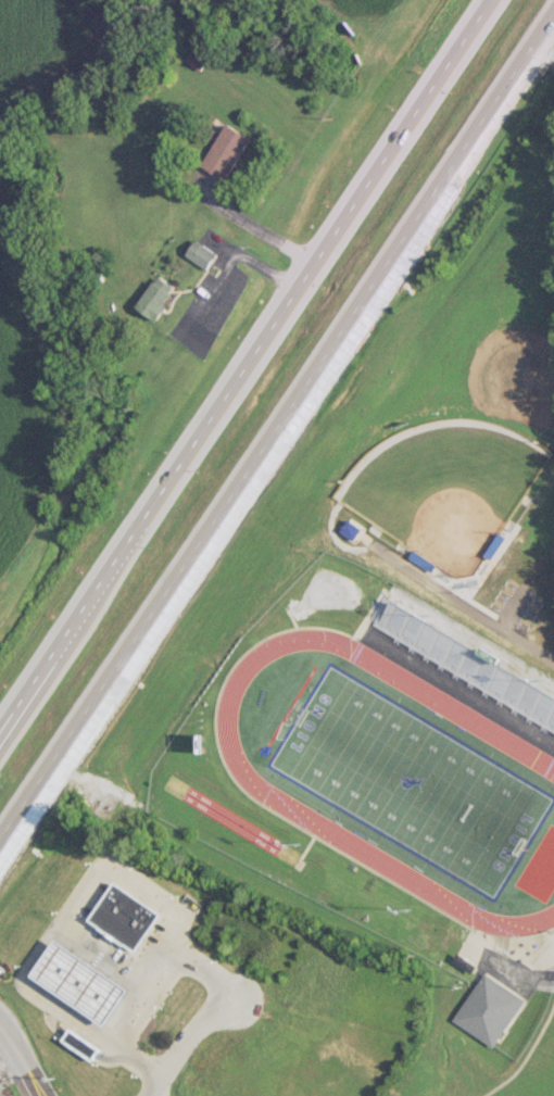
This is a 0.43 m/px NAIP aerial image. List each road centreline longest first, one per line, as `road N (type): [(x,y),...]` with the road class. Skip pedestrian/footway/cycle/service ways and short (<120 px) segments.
road 1 (trunk): [(0,838),(553,10)]
road 2 (trunk): [(487,0),(0,730)]

